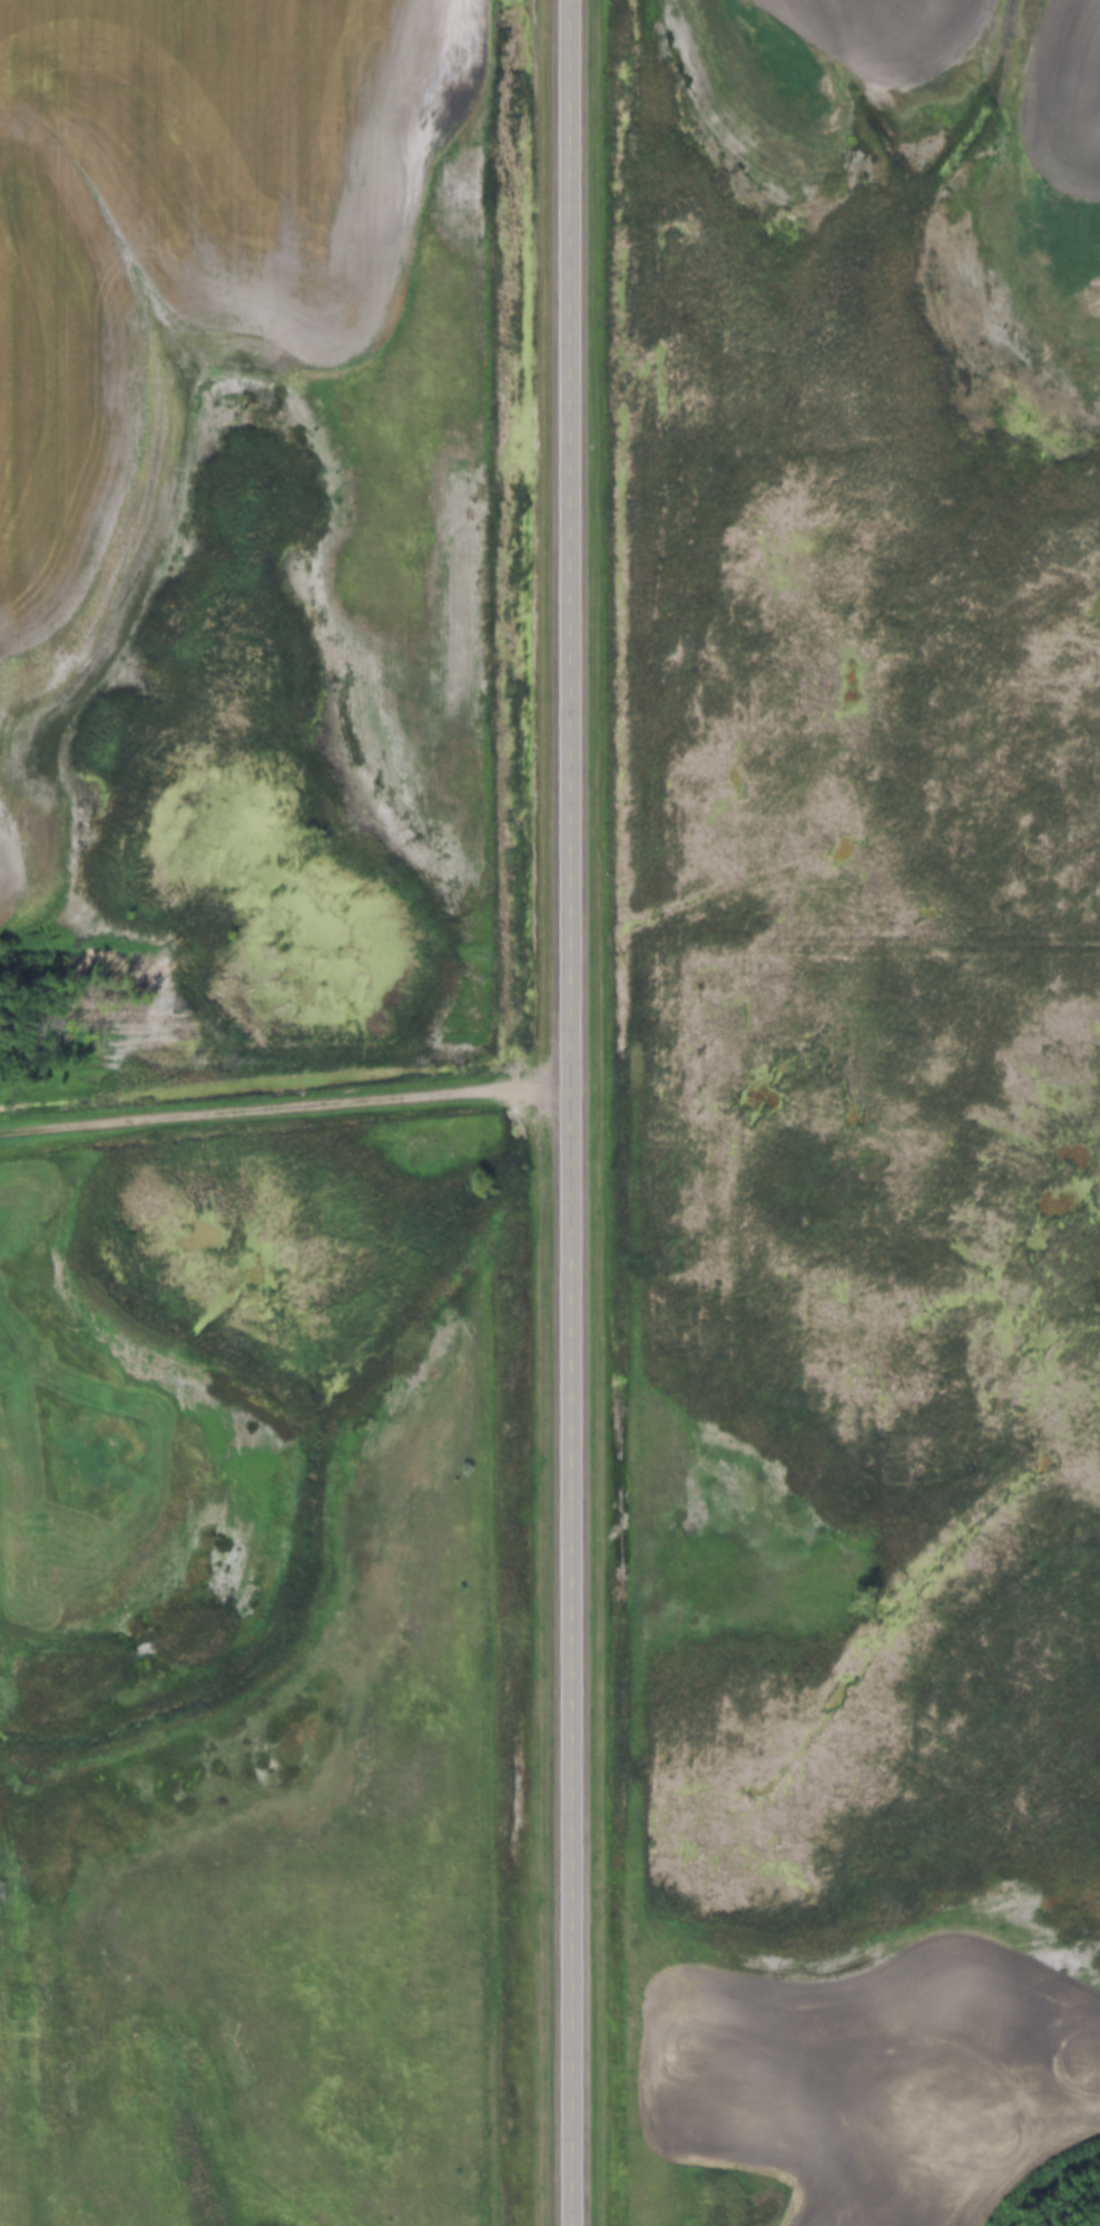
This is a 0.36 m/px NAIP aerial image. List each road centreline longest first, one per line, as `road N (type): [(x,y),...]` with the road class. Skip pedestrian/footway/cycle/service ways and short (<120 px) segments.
road 1 (secondary): [(570,2225),(568,0)]

